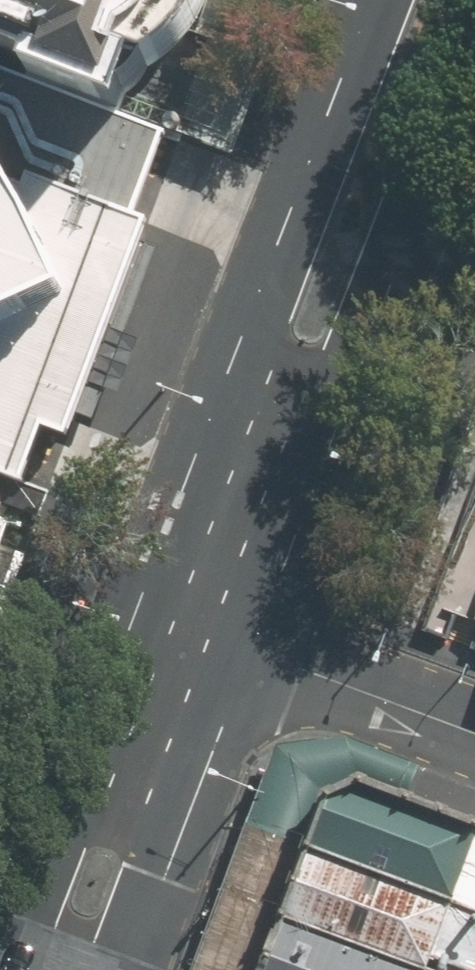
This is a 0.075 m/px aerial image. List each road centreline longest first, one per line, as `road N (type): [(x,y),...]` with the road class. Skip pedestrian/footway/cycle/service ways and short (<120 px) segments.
road 1 (secondary): [(139,608),(380,0)]
road 2 (secondary): [(474,46),(374,336),(250,650)]
road 3 (secondary): [(0,956),(139,608)]
road 4 (secondary): [(250,650),(130,969)]
road 5 (residential): [(474,739),(250,650)]

